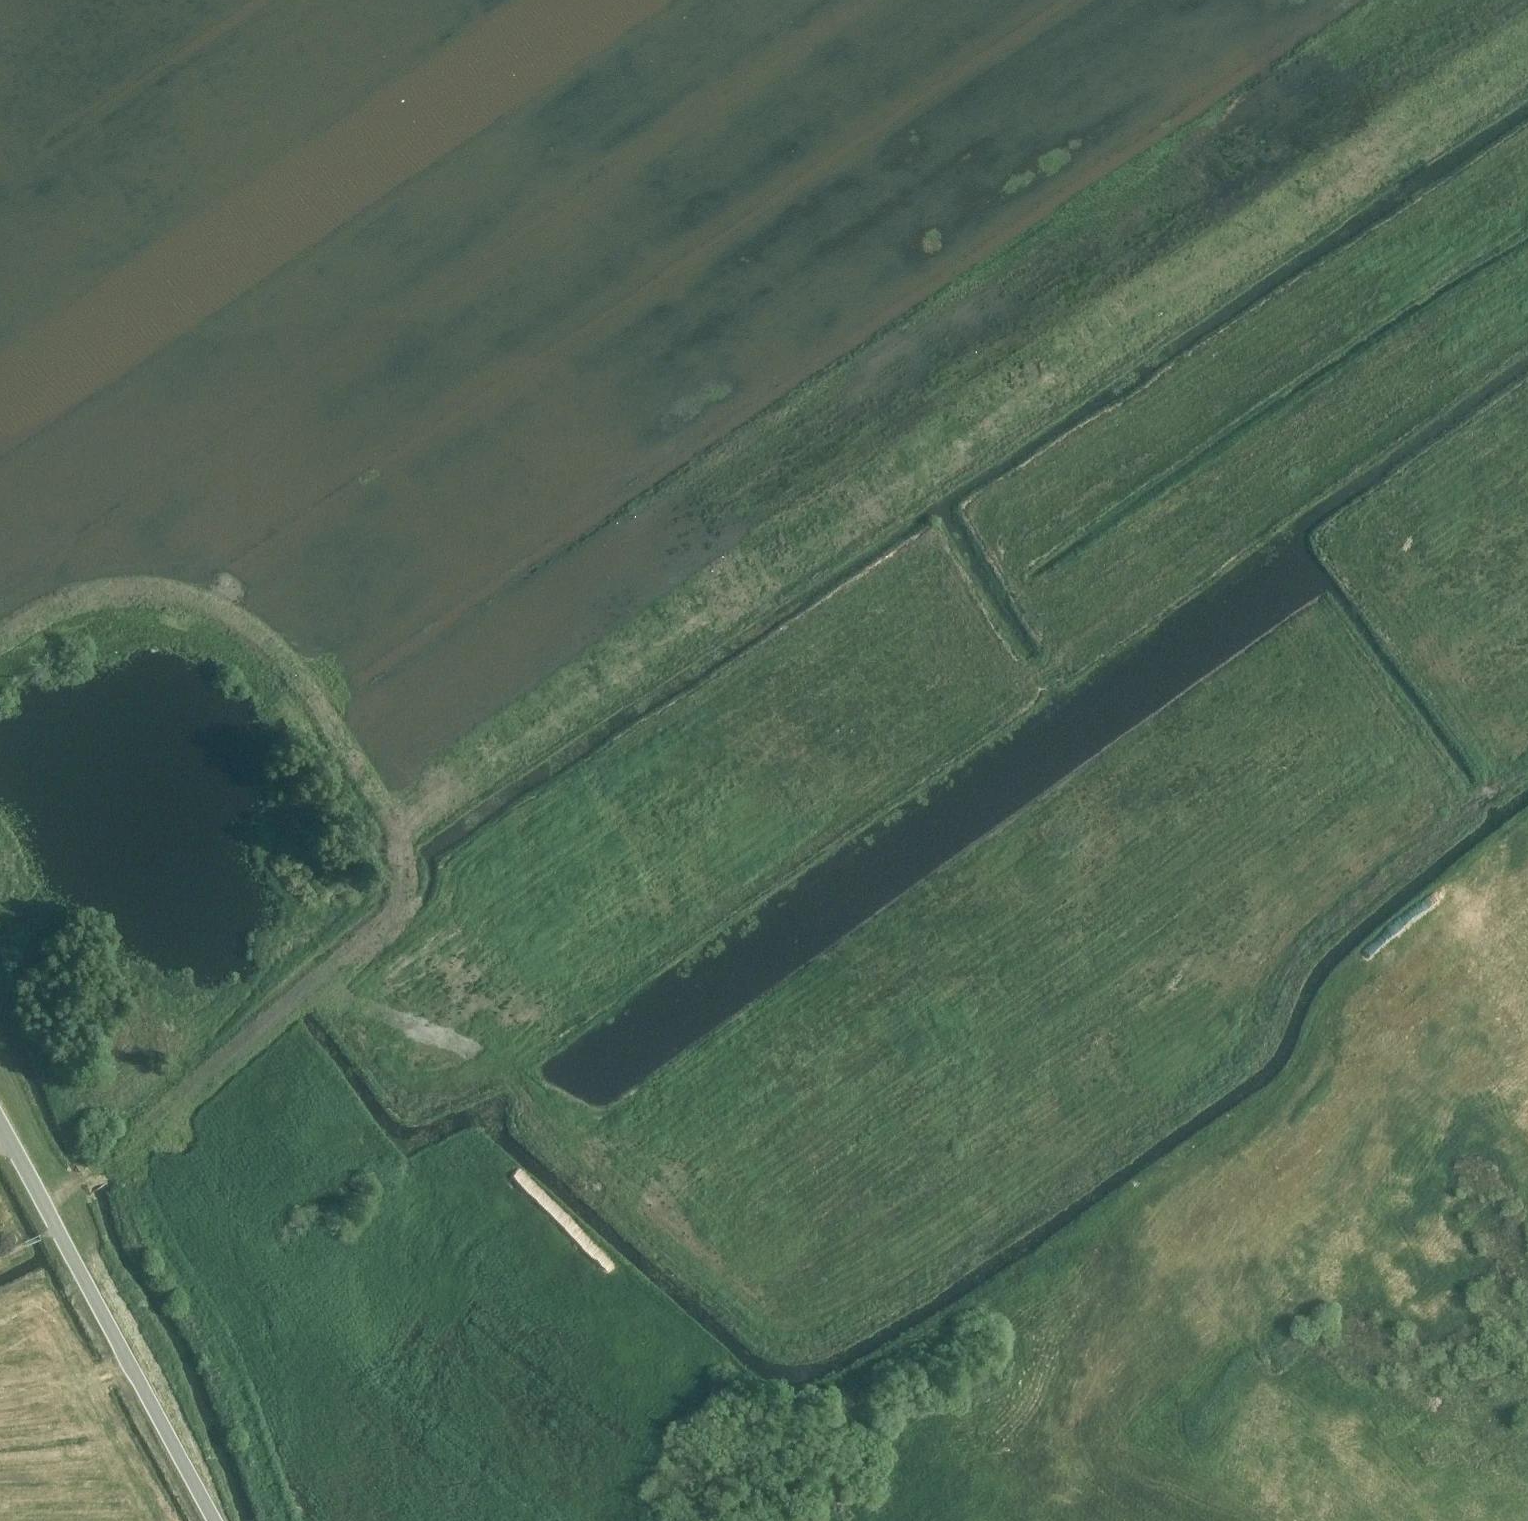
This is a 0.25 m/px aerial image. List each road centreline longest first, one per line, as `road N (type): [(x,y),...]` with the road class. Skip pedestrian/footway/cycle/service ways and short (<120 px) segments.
road 1 (track): [(408,840),(404,896),(390,916),(106,1165),(42,1203)]
road 2 (unclassified): [(214,1520),(0,1130)]

